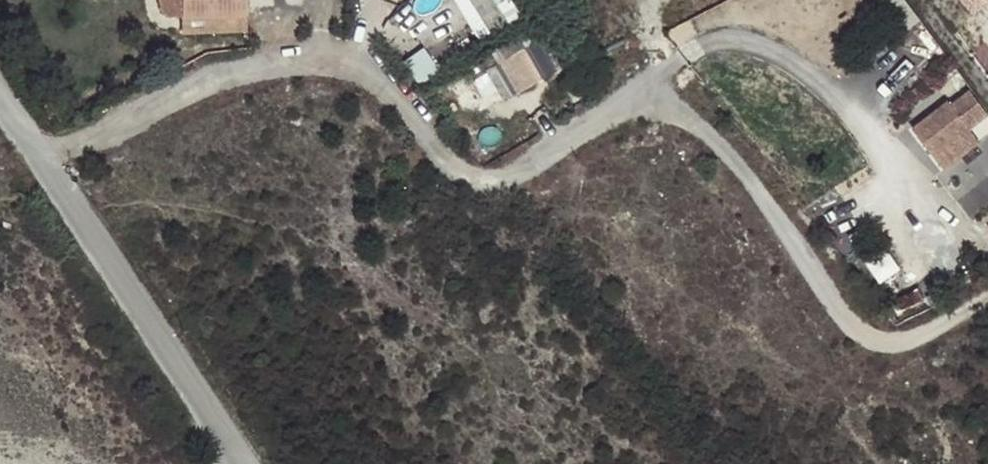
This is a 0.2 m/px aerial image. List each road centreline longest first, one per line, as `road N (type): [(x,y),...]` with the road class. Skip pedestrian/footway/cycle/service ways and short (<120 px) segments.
road 1 (unclassified): [(32,163),(232,70),(326,58),(365,68),(459,168),(486,178),(506,175),(615,110),(660,101),(694,119),(875,340),(901,343),(987,301)]
road 2 (unclassified): [(237,463),(32,163)]

